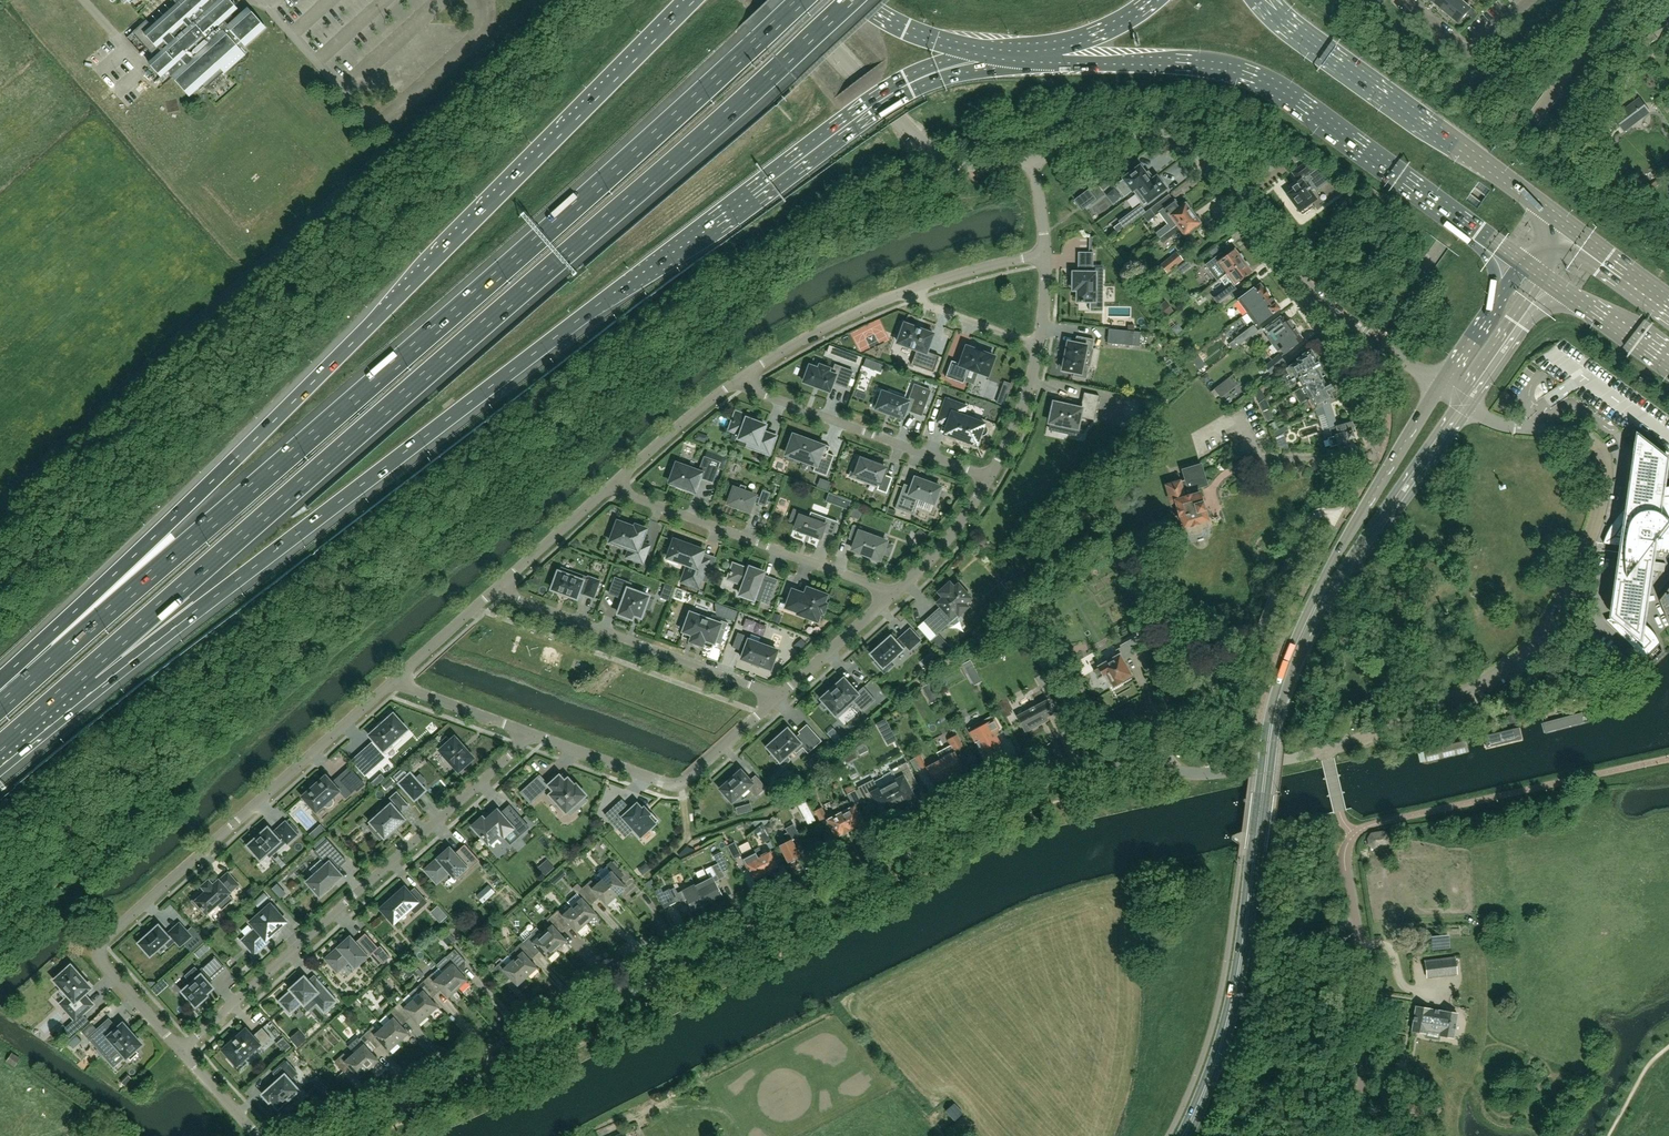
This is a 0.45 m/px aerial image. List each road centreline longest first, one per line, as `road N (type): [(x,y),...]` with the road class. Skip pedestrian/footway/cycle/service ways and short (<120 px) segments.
road 1 (unclassified): [(322,1135),(439,1094),(1065,774),(1116,763),(1216,773),(1327,751),(1499,671),(1553,615),(1600,508),(1605,464),(1578,432),(1504,424),(1464,404)]
road 2 (motorway): [(82,677),(141,653),(575,321),(879,102),(1000,54)]
road 3 (motorway): [(802,0),(551,229),(0,703)]
road 4 (motorway): [(82,677),(851,0)]
road 5 (motorway): [(695,0),(0,692)]
road 6 (residential): [(181,1050),(93,955),(397,676)]
road 7 (secondary): [(1184,1135),(1224,1032),(1245,940),(1270,726),(1311,617)]
road 8 (primary): [(1049,50),(1211,65),(1262,79),(1524,262)]
road 9 (residential): [(181,1050),(527,732)]
road 10 (unclassified): [(1348,321),(1189,147),(1132,132),(1033,158)]
road 11 (primary): [(1567,225),(1263,0)]
road 12 (unclassified): [(1033,158),(984,167),(932,151),(788,0)]
road 13 (residential): [(1352,1135),(1371,1025),(1344,861),(1355,834)]
road 14 (residential): [(889,598),(869,584),(635,497),(615,482)]
road 15 (residential): [(775,700),(522,600),(502,584)]
road 16 (residential): [(527,732),(678,784),(775,700)]
road 17 (residential): [(988,479),(763,394),(744,377)]
road 18 (secondary): [(1439,385),(1311,617)]
road 19 (secondary): [(1311,617),(1464,404)]
road 20 (residential): [(744,377),(816,333),(913,289)]
road 21 (residential): [(615,482),(744,377)]
road 22 (residential): [(1348,321),(1344,345),(1374,428),(1364,456),(1349,459)]
road 23 (residential): [(1526,0),(1467,51),(1406,0)]
road 24 (residential): [(889,598),(944,543),(988,479)]
road 25 (residential): [(775,700),(889,598)]
road 26 (residential): [(502,584),(615,482)]
road 27 (primary): [(862,0),(933,40),(1000,54)]
road 28 (secondary): [(1464,404),(1548,280)]
road 29 (secondary): [(1524,262),(1439,385)]
road 30 (primary): [(1548,280),(1668,360)]
road 31 (residential): [(988,479),(1020,414),(1039,345)]
road 32 (residential): [(527,732),(397,676)]
road 33 (residential): [(1039,345),(928,306),(913,289)]
road 34 (residential): [(397,676),(502,584)]
road 35 (residential): [(913,289),(1045,255)]
road 36 (primary): [(1668,300),(1567,225)]

